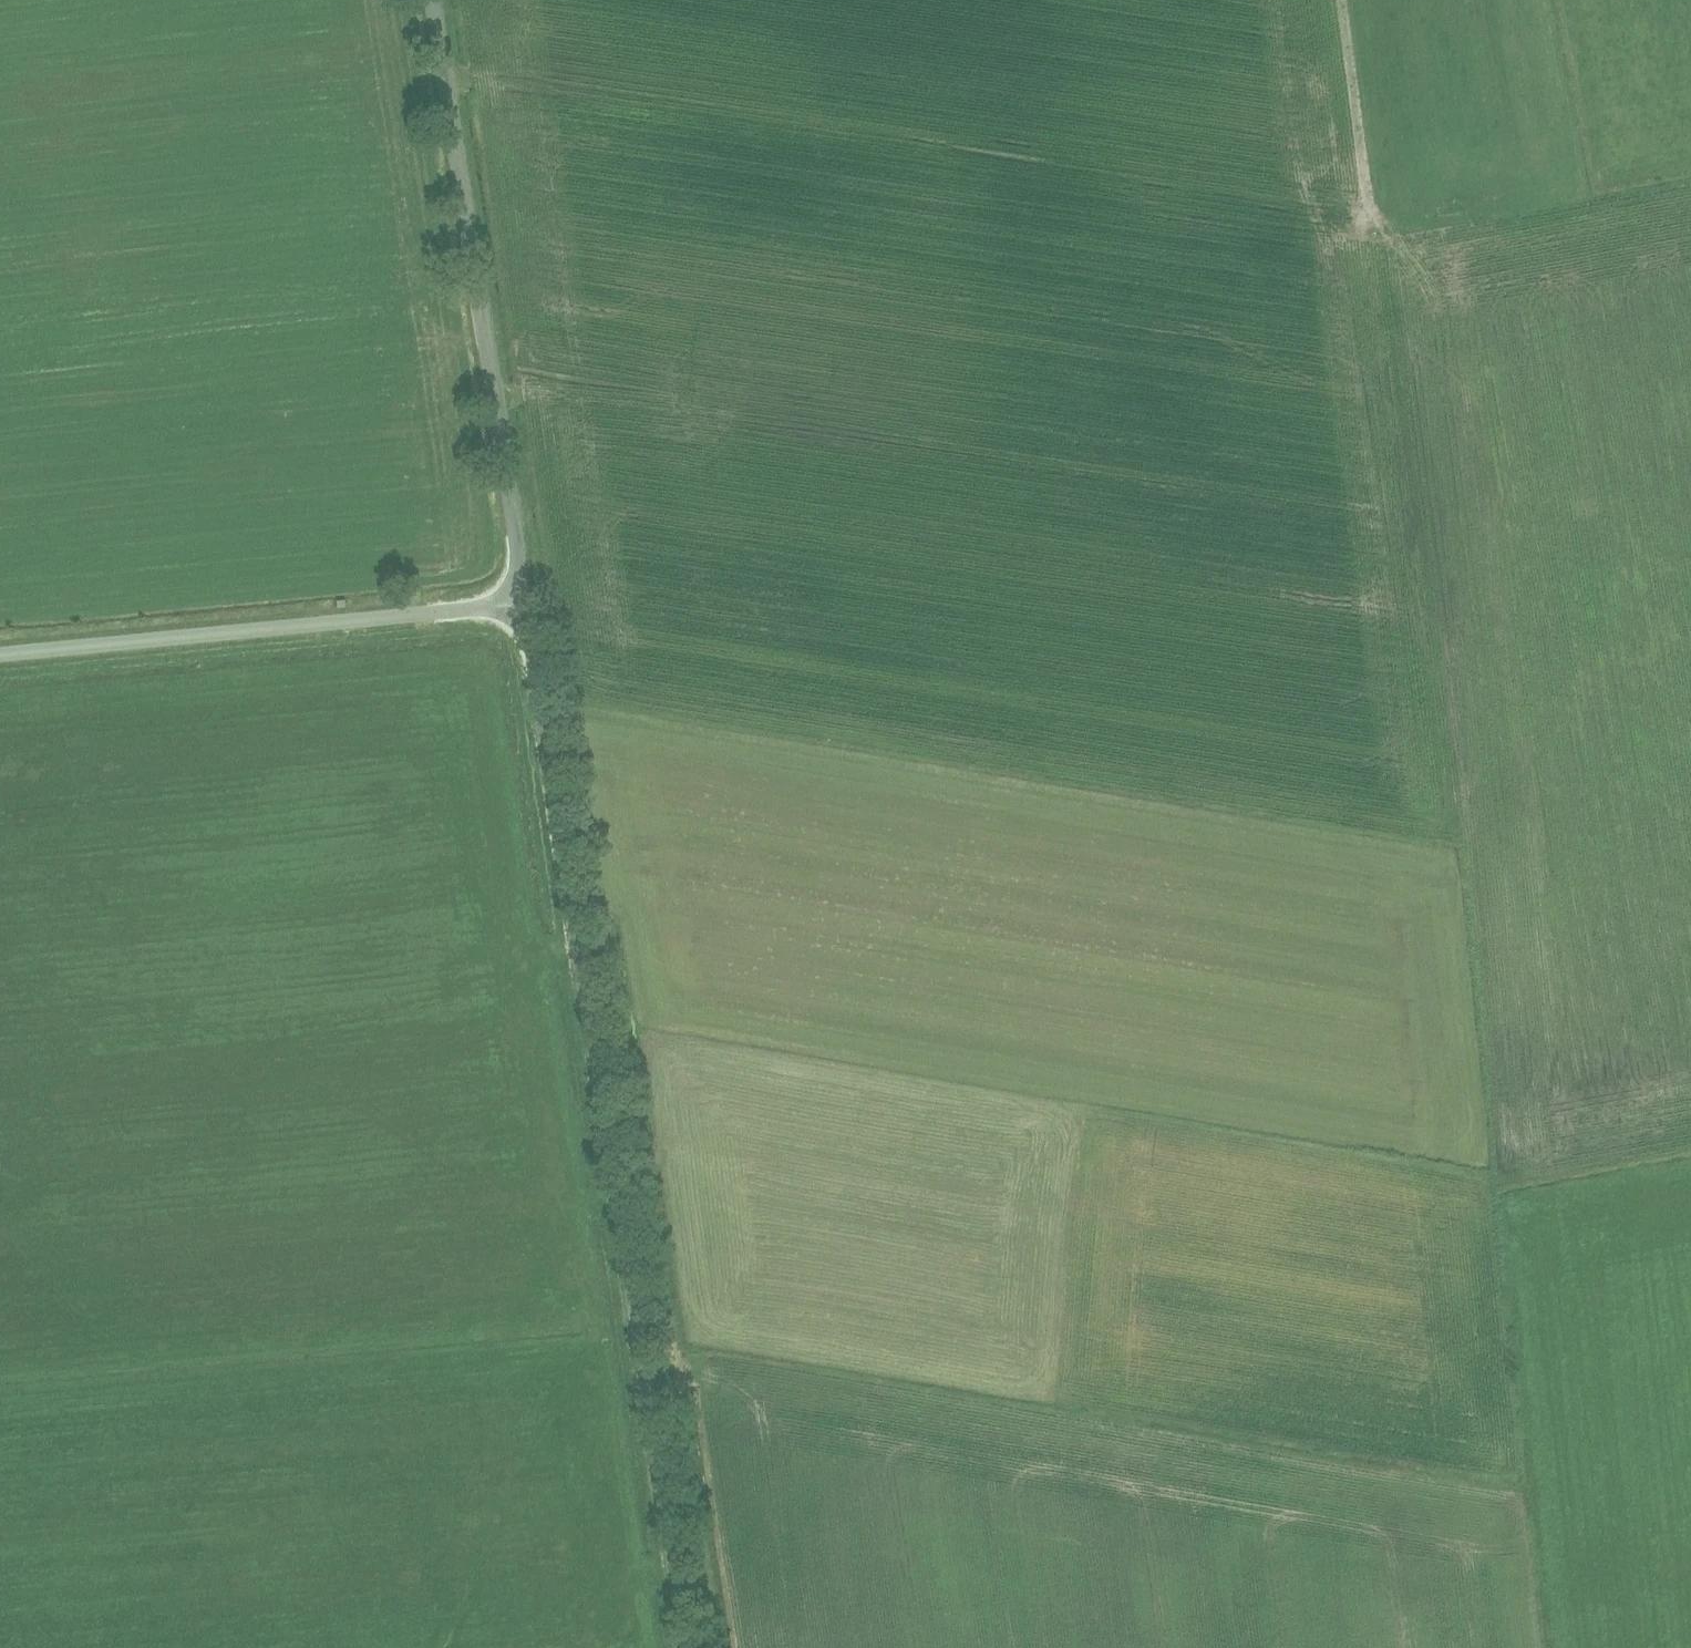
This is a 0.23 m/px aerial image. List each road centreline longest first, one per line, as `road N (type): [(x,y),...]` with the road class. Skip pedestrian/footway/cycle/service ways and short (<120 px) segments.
road 1 (unclassified): [(686,1647),(523,603)]
road 2 (unclassified): [(523,603),(430,0)]
road 3 (unclassified): [(0,654),(523,603)]
road 4 (track): [(1341,0),(1369,202),(1389,233)]

